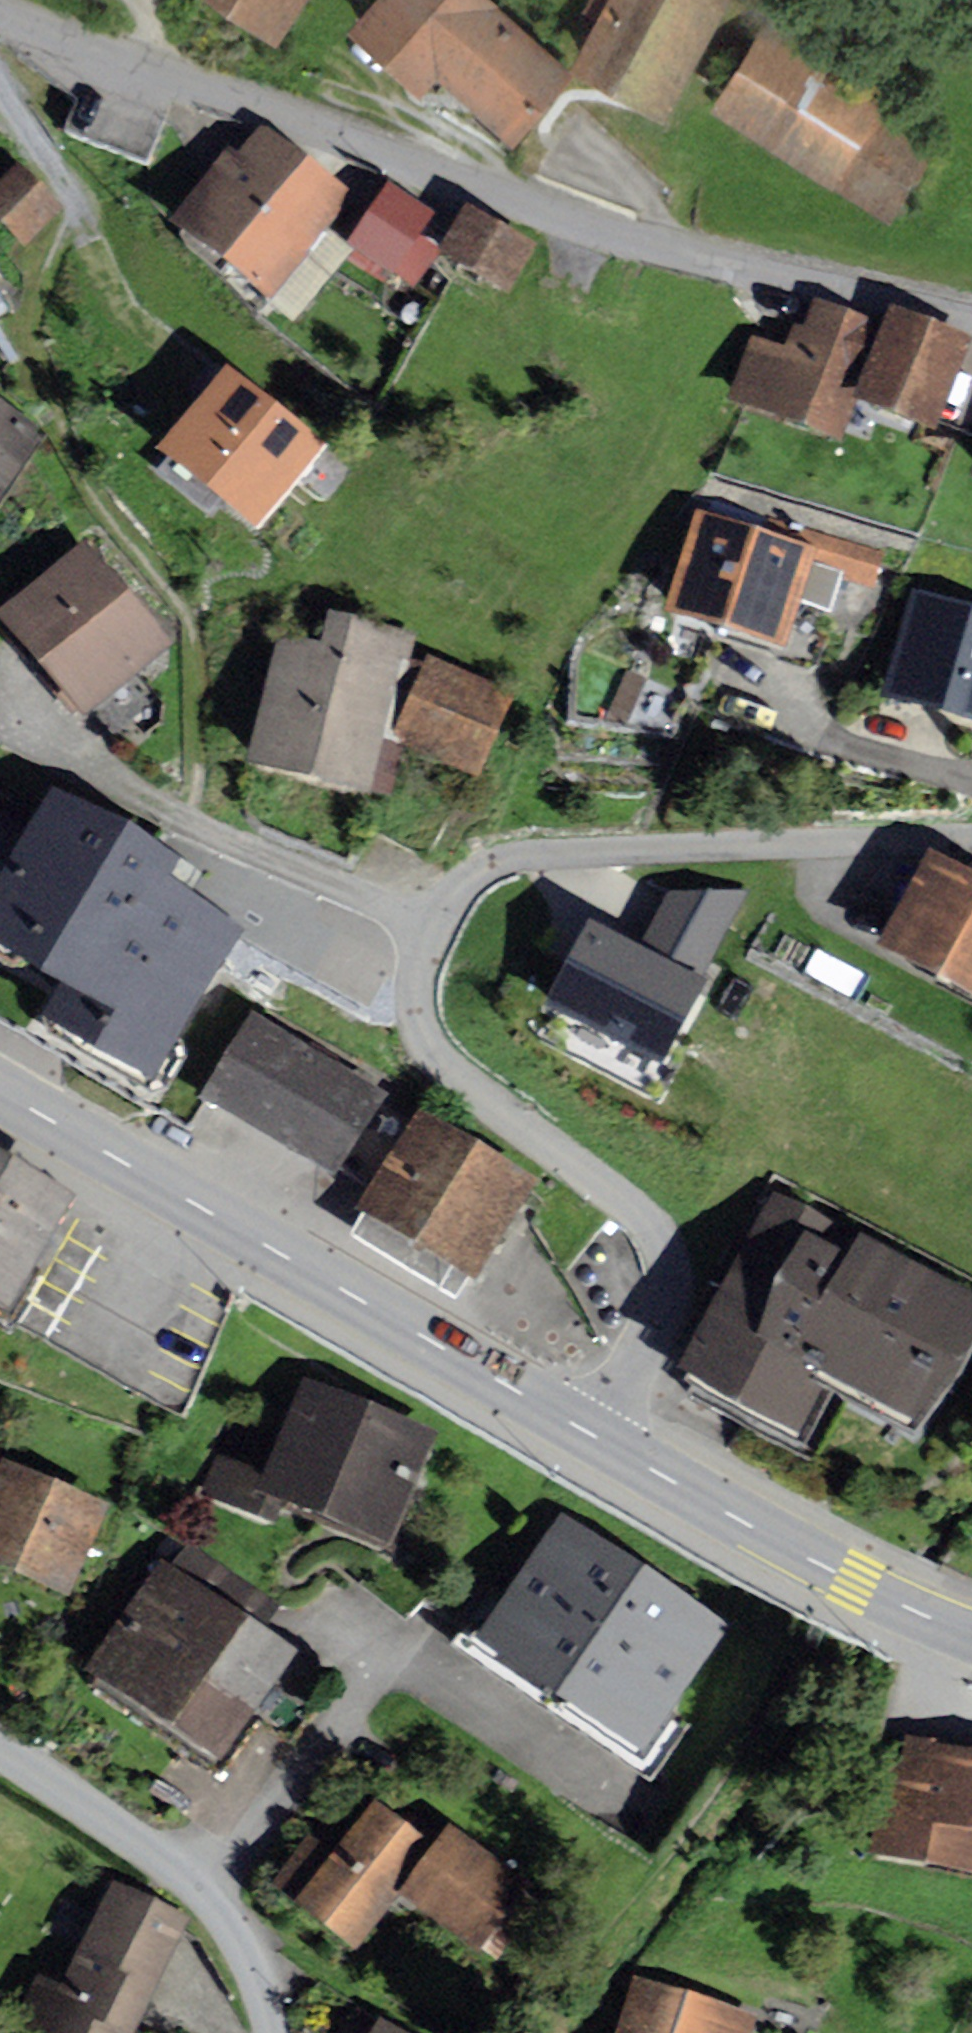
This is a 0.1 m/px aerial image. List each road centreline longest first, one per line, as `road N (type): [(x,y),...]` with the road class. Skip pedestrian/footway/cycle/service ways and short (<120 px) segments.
road 1 (residential): [(606,1442),(672,1305),(664,1250),(627,1204),(434,1056),(416,1003),(419,970),(454,892),(488,866),(521,857),(916,830),(971,838)]
road 2 (residential): [(0,18),(609,232),(971,317)]
road 3 (tertiary): [(606,1442),(0,1094)]
road 4 (residential): [(0,1744),(223,1913),(278,2032)]
road 5 (tertiary): [(945,1627),(787,1547),(606,1442)]
road 6 (residential): [(971,1721),(935,1698),(926,1680),(945,1627)]

